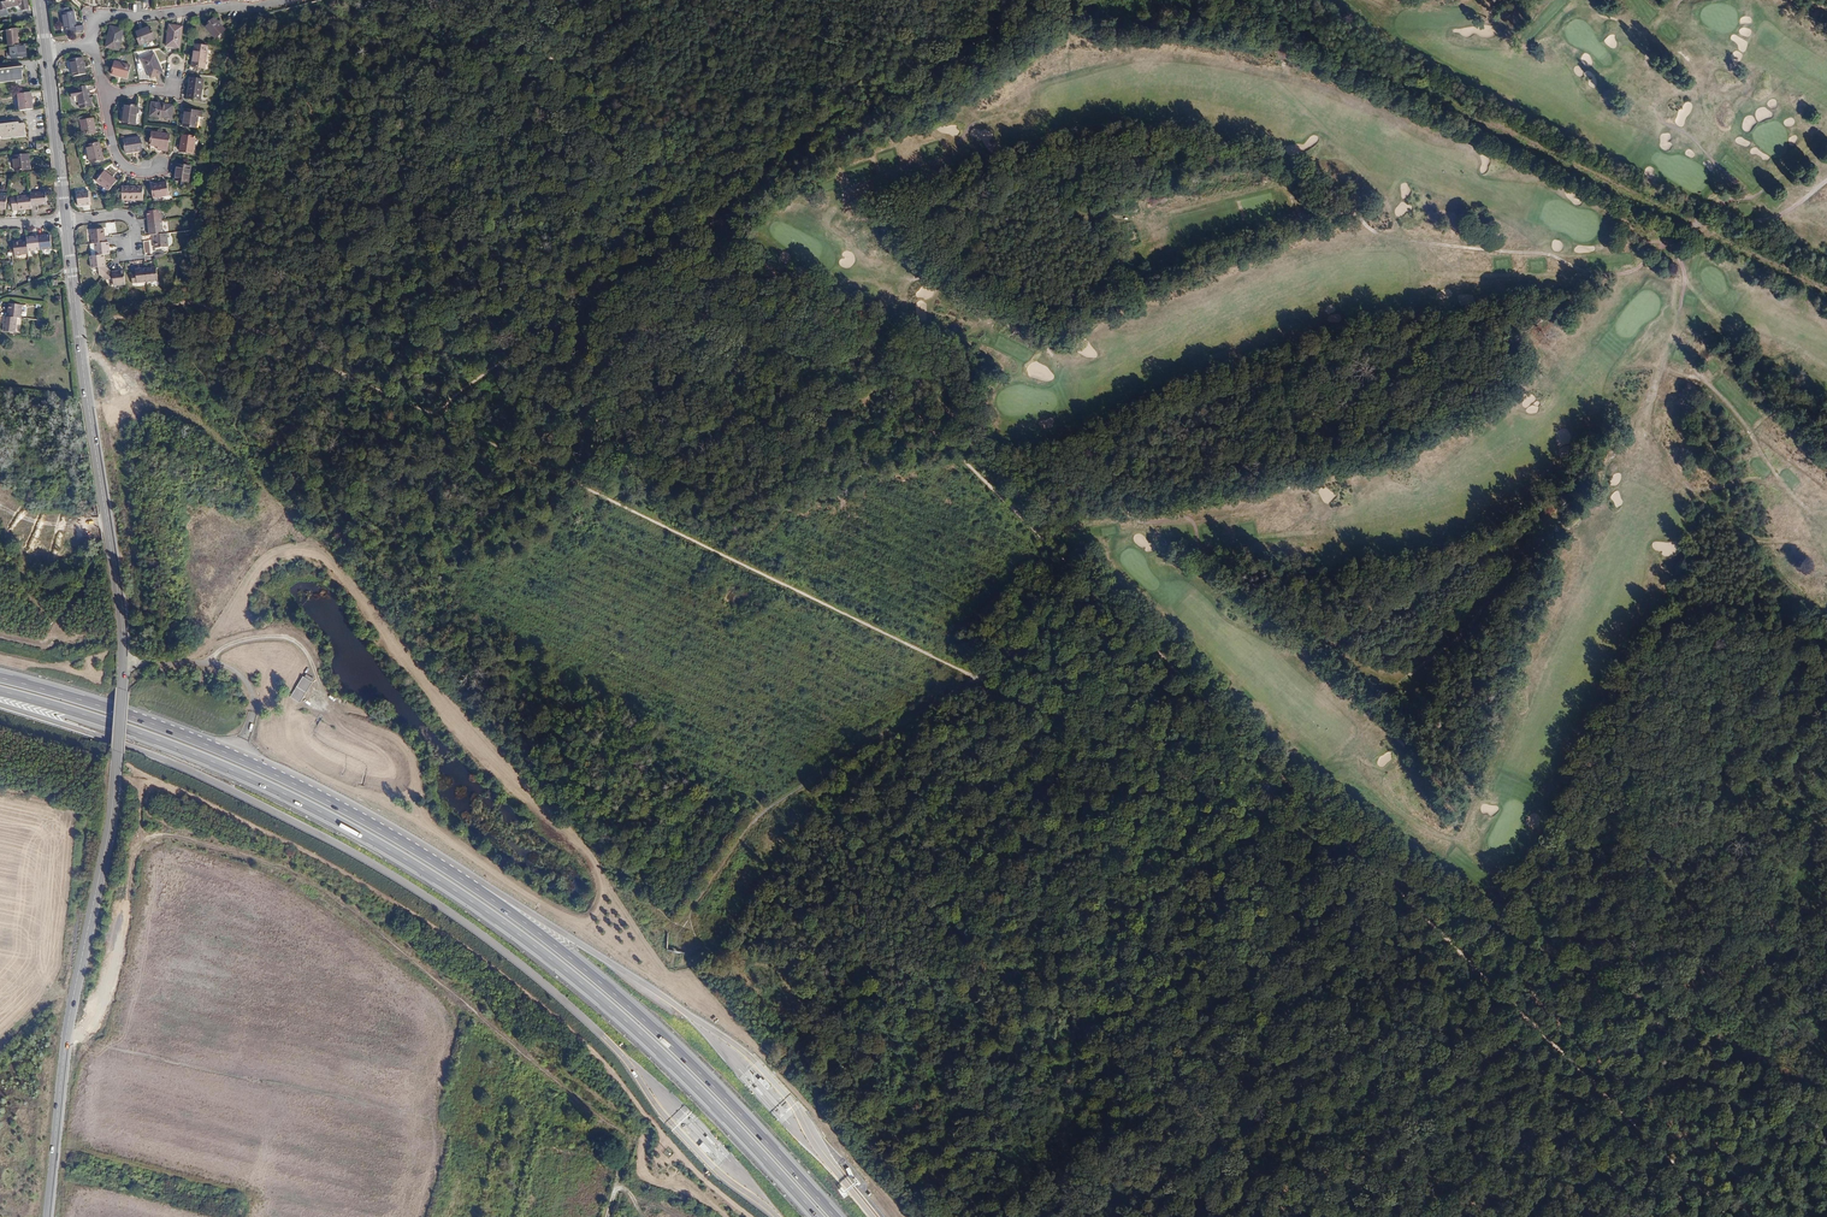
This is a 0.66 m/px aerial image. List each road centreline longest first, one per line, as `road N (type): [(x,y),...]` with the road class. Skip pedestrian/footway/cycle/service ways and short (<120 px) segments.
road 1 (track): [(487,0),(706,223),(1091,589),(1439,935)]
road 2 (motorway): [(0,693),(136,733),(290,797),(478,905),(640,1034),(818,1216)]
road 3 (motorway): [(0,706),(180,767),(377,865),(443,908),(533,973),(621,1053),(713,1169),(780,1216)]
road 4 (track): [(971,678),(1826,1086)]
road 5 (track): [(750,1216),(691,1167),(609,1067),(551,1013),(400,905),(141,776),(136,852)]
road 6 (track): [(136,852),(161,836),(266,865),(390,946),(574,1102),(629,1139),(606,1216)]
road 7 (tertiary): [(122,690),(113,800),(67,1031),(47,1216)]
road 8 (motorway): [(481,888),(296,784),(140,720),(0,679)]
road 9 (motorway): [(877,1216),(751,1056),(481,888)]
road 10 (track): [(998,1211),(1439,935)]
road 11 (track): [(213,320),(213,259),(589,0)]
road 12 (motorway): [(835,1216),(649,1024),(481,888)]
road 13 (tertiary): [(122,690),(119,601),(66,221)]
road 14 (track): [(572,485),(971,678)]
road 15 (track): [(677,946),(763,807),(971,678)]
road 16 (track): [(76,307),(98,318),(109,311),(213,320),(419,412)]
road 17 (track): [(706,223),(419,412)]
road 18 (track): [(706,223),(671,324),(644,353),(637,380),(573,449),(572,485)]
road 19 (track): [(427,112),(400,227),(419,412)]
road 20 (track): [(706,223),(701,107),(748,0)]
road 21 (tertiary): [(66,221),(39,0)]
road 22 (track): [(66,1041),(89,1029),(111,982),(136,852)]
road 23 (track): [(419,412),(572,485)]
road 24 (track): [(208,663),(225,648),(288,637),(306,650),(318,683)]
road 25 (track): [(419,412),(303,489)]
road 26 (track): [(645,1136),(644,1173),(687,1188),(726,1216)]

